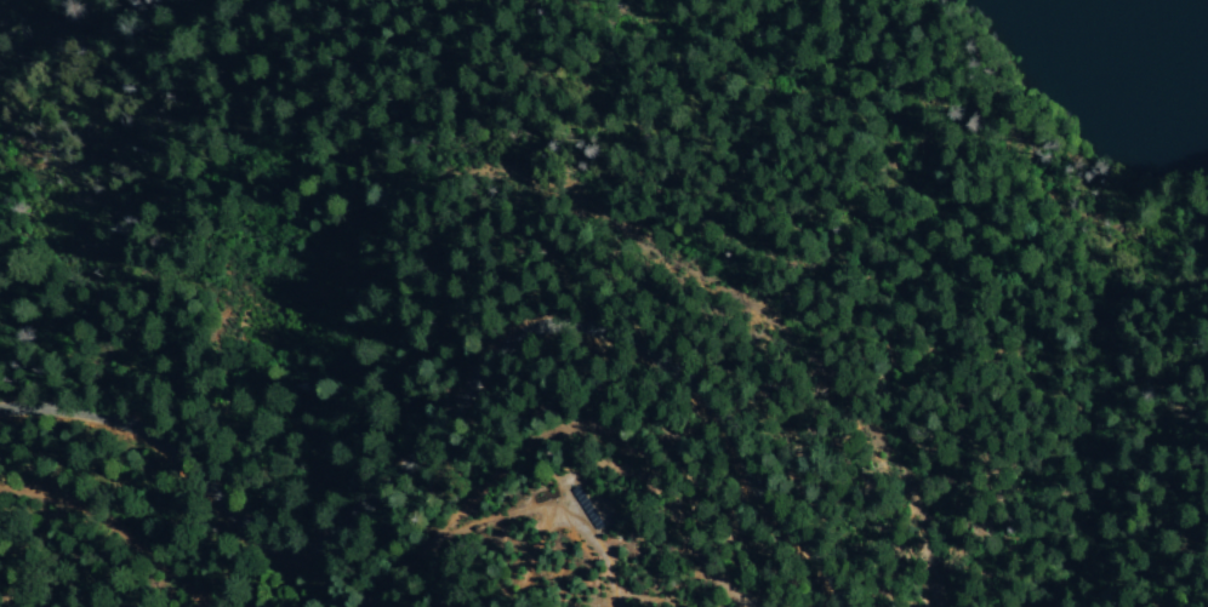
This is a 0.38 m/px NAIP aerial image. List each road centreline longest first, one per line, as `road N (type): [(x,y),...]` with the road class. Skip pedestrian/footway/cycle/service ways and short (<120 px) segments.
road 1 (residential): [(0,408),(125,423),(166,446),(238,519),(292,542),(360,506),(485,376),(526,344),(574,327),(602,333),(680,377),(810,557),(836,606)]

